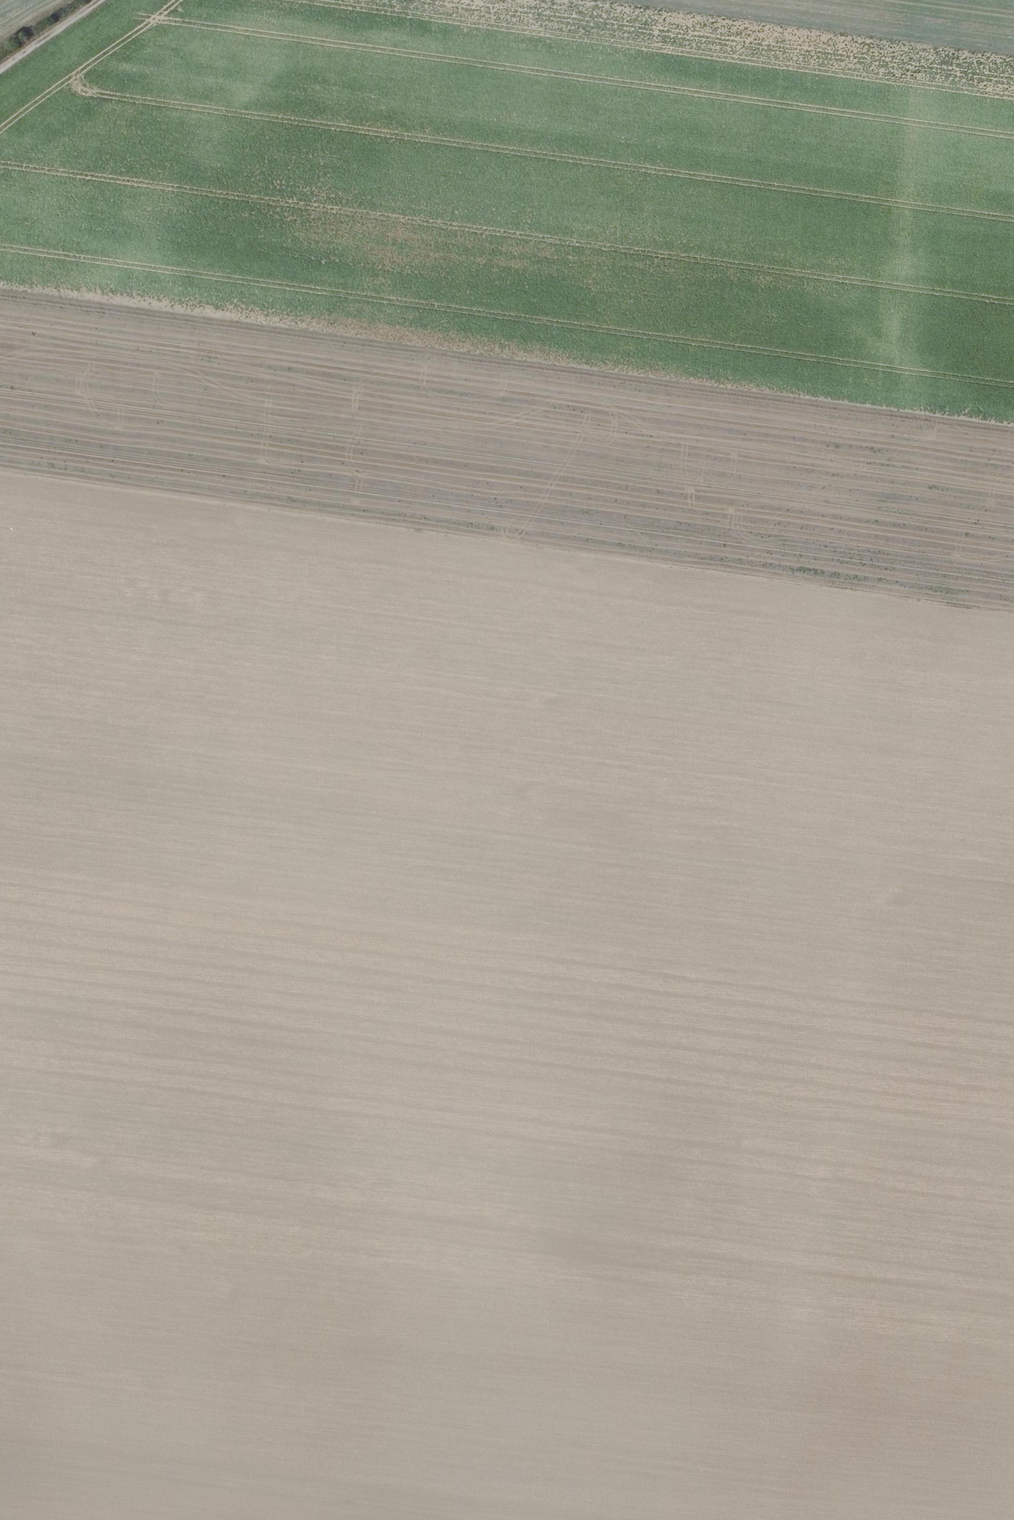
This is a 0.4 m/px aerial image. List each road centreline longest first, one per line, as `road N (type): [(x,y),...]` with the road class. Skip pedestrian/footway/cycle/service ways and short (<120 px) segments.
road 1 (track): [(0,72),(103,0)]

